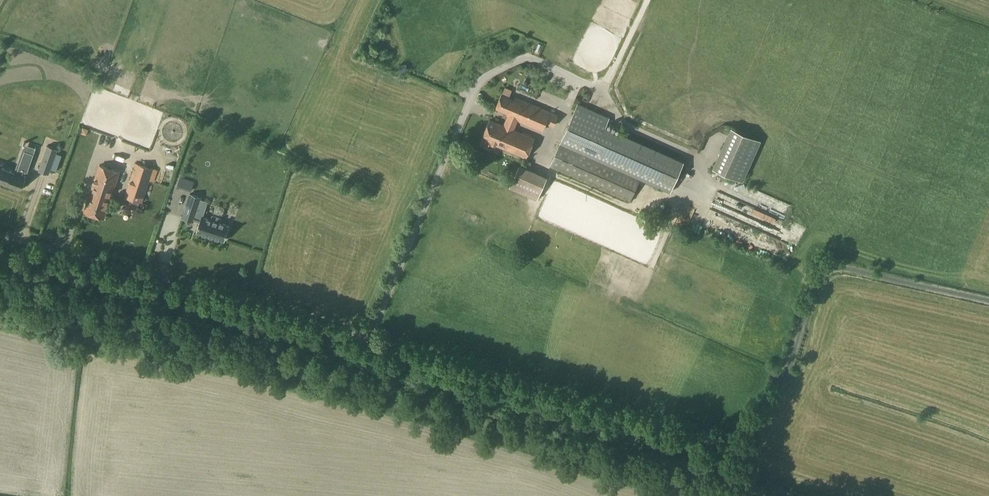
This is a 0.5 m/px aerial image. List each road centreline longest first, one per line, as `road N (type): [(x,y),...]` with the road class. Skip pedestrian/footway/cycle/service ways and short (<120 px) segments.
road 1 (unclassified): [(0,232),(369,342)]

